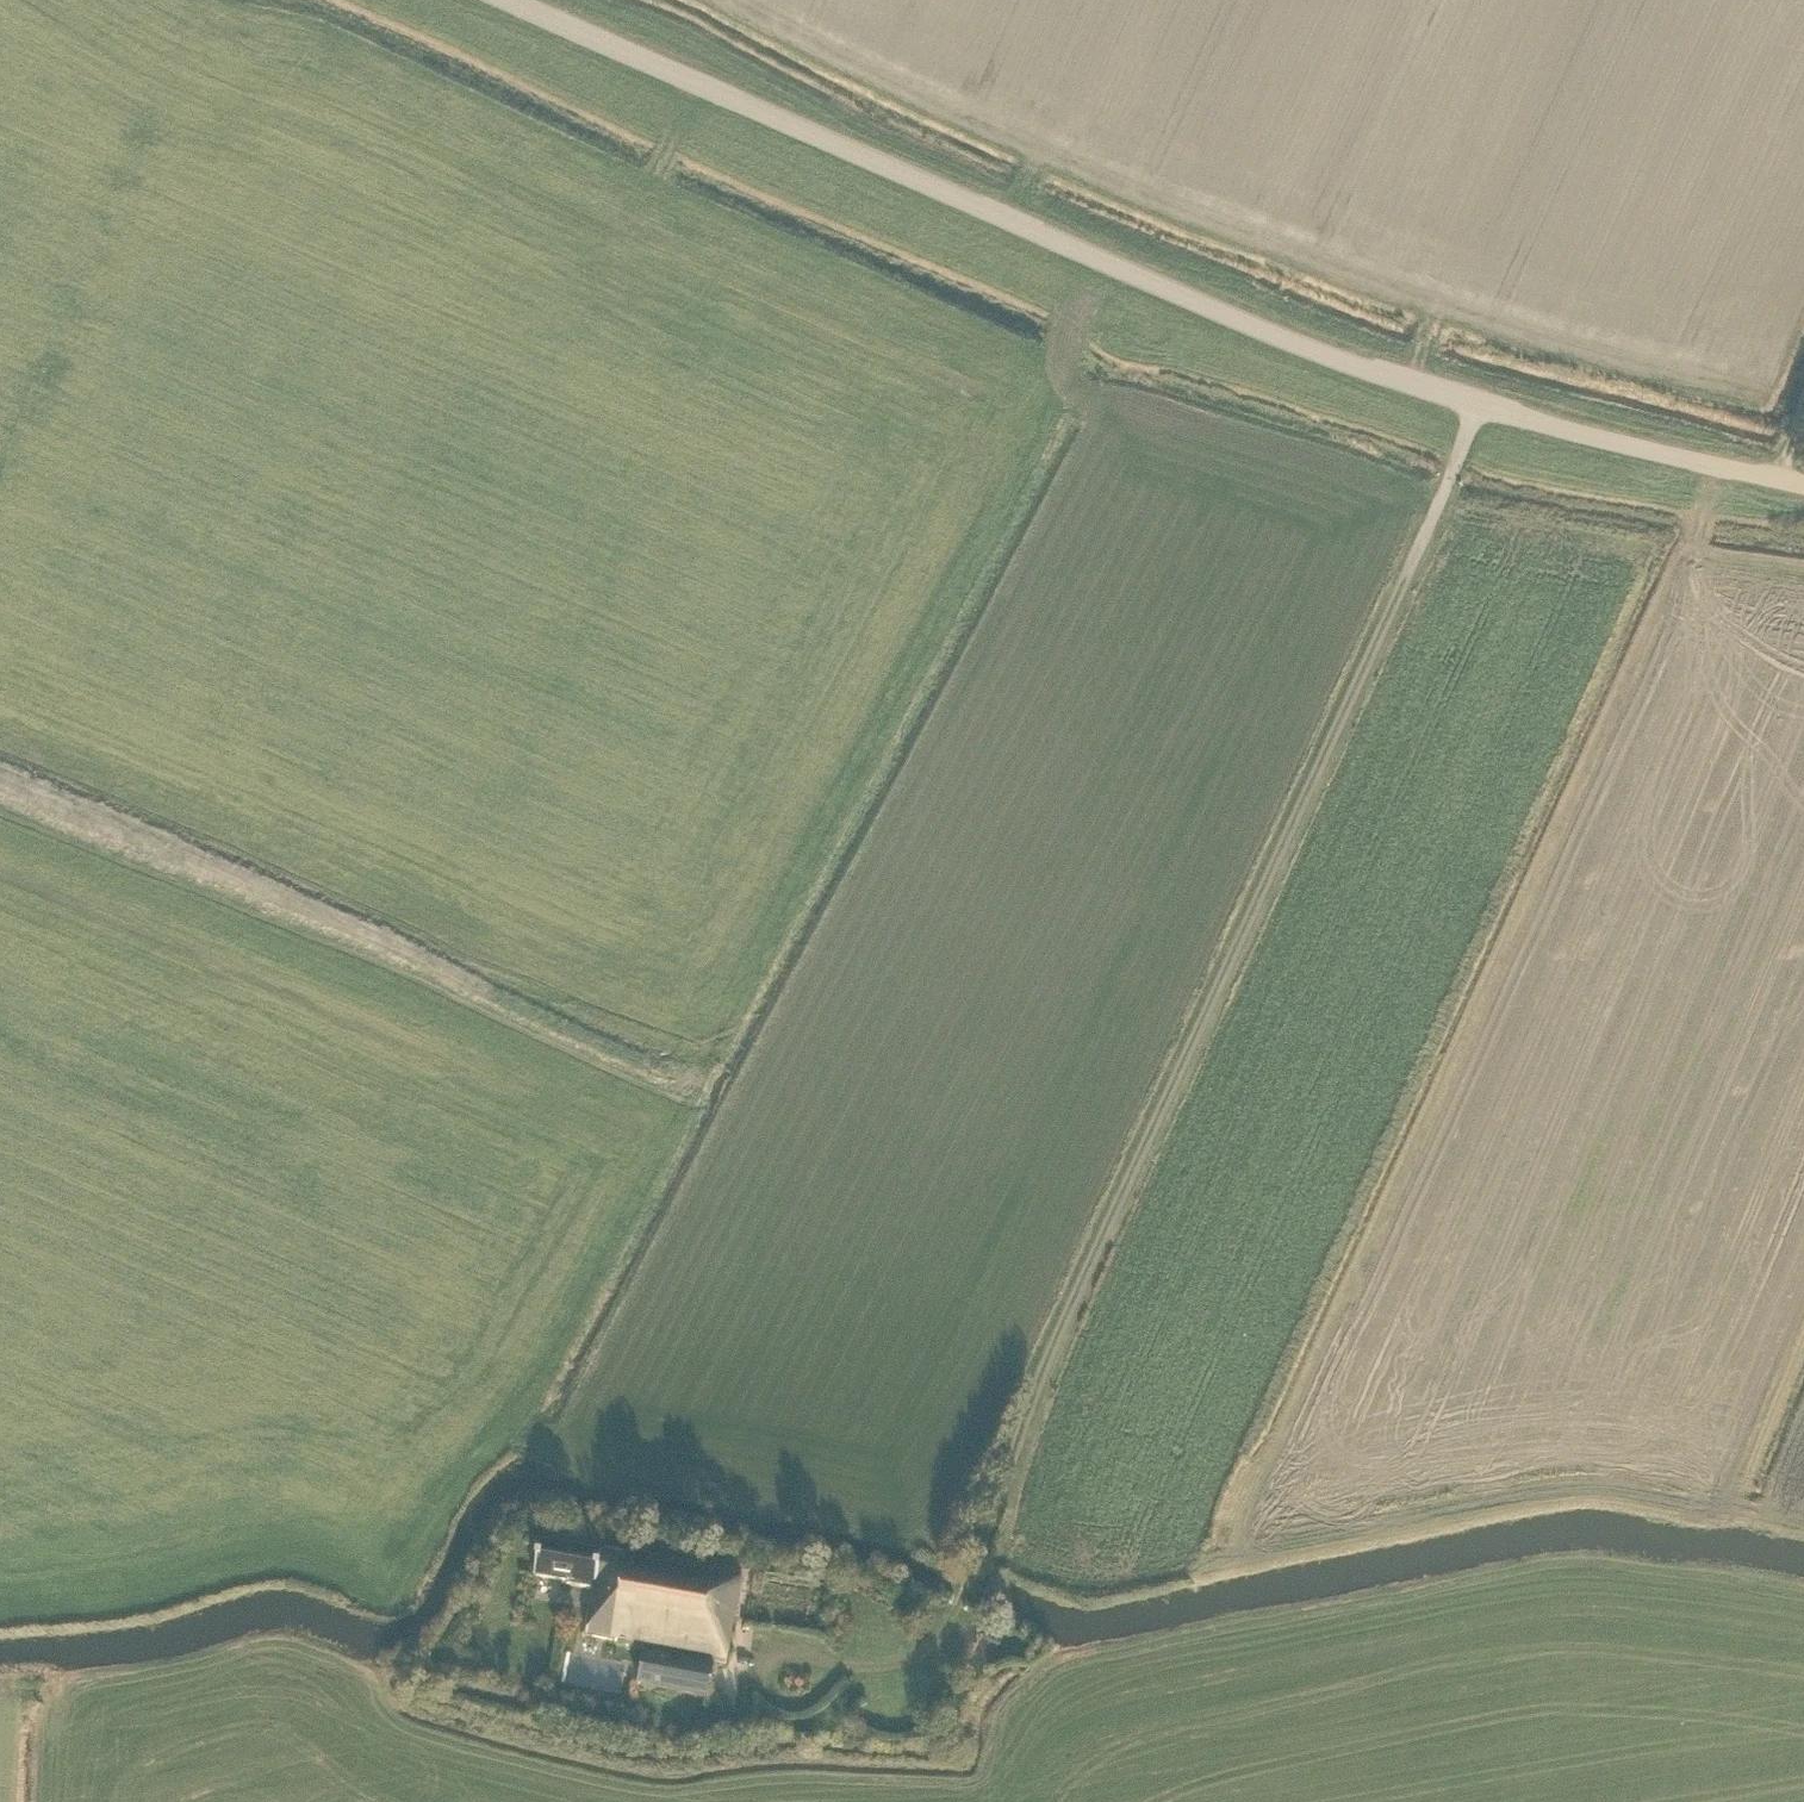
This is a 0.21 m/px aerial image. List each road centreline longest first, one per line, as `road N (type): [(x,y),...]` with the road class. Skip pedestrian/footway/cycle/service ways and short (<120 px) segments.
road 1 (track): [(808,1659),(882,1667),(912,1659),(950,1626),(1045,1369),(1406,580),(1476,405)]
road 2 (tertiary): [(1803,486),(1476,405),(1296,344),(510,0)]

